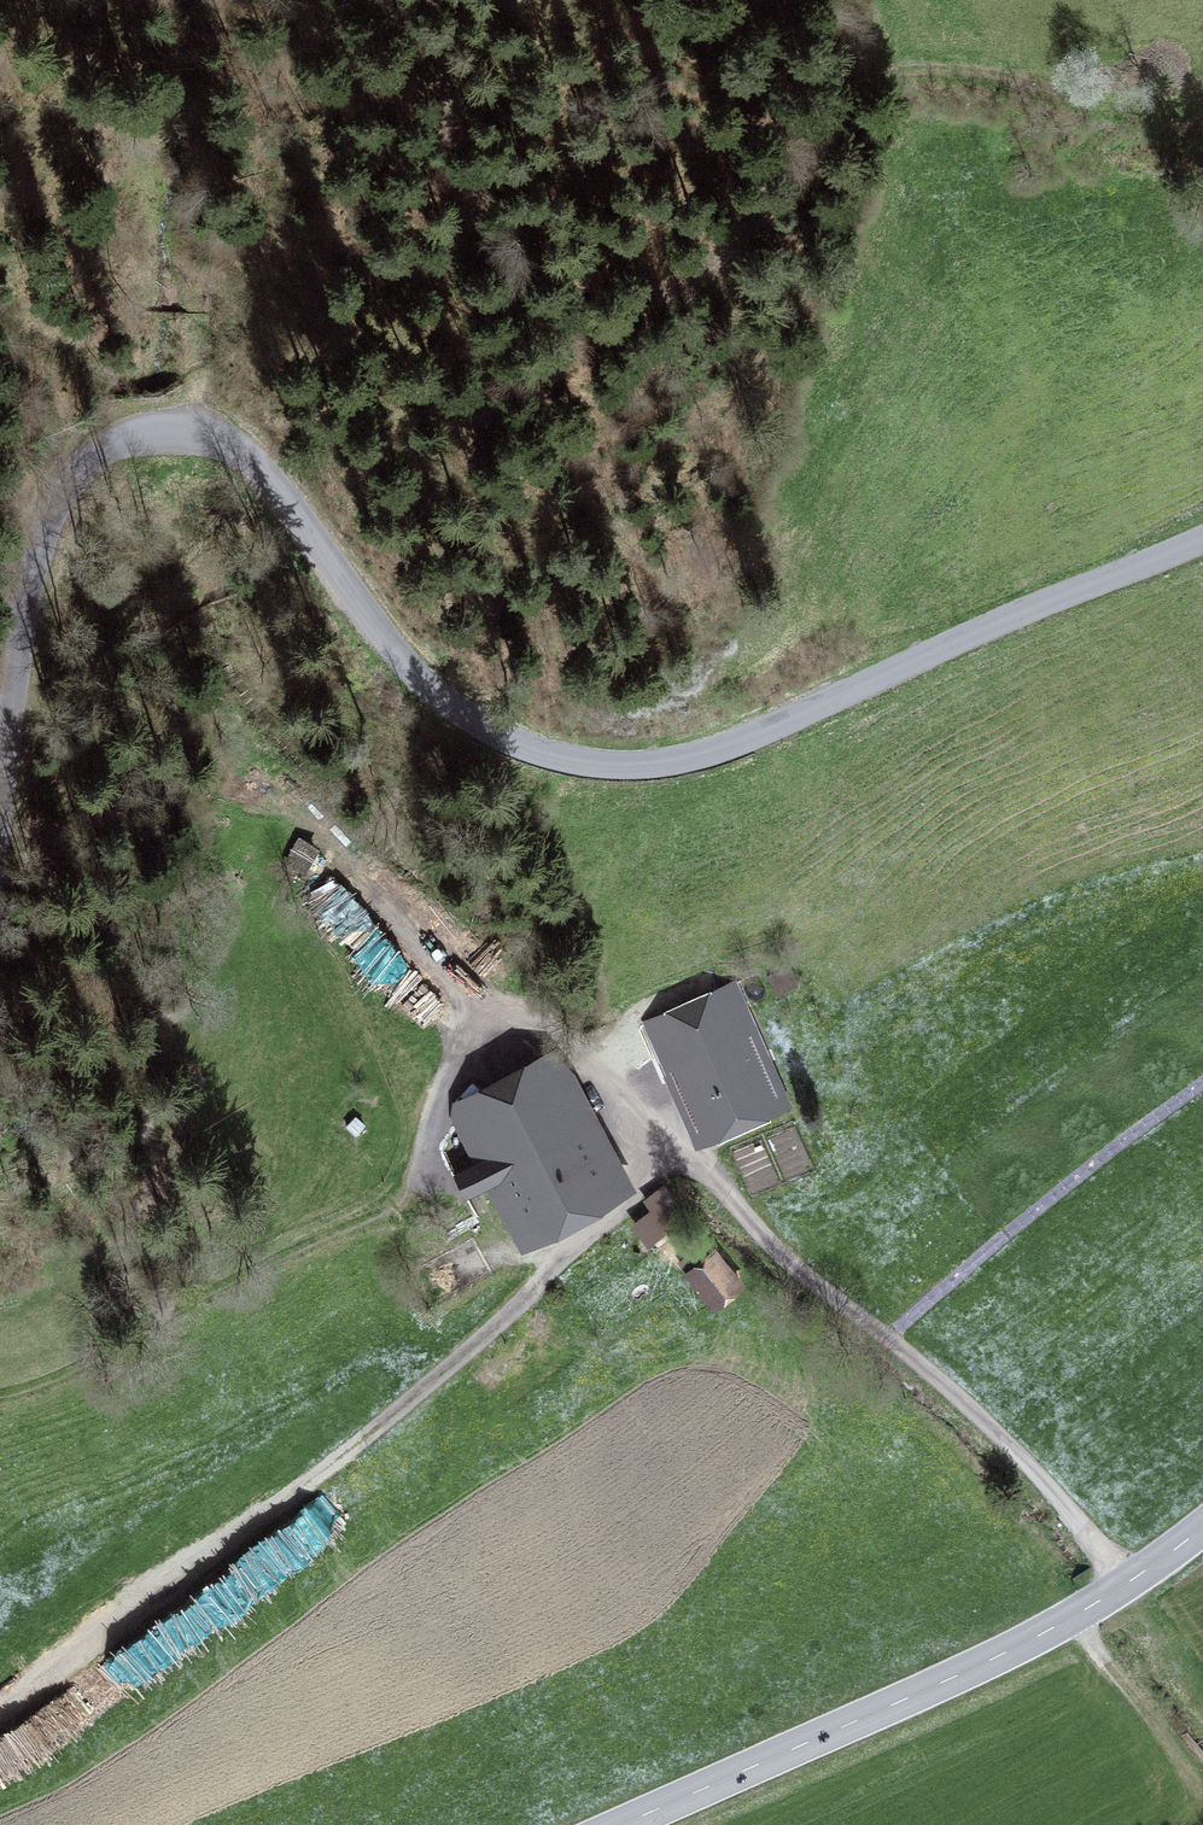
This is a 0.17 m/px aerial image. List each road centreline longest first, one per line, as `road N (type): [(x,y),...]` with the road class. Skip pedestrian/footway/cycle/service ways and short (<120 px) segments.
road 1 (residential): [(1202,539),(706,752),(671,762),(599,763),(532,749),(438,695),(234,451),(186,433),(125,440),(76,474),(44,545),(0,825)]
road 2 (track): [(0,1392),(64,1373),(381,1211),(403,1190),(425,1144),(438,1084),(459,1061),(524,1041),(570,1059),(782,1261),(975,1412),(1136,1577)]
road 3 (track): [(1202,102),(1110,107),(960,65),(889,66),(850,90),(705,272),(631,313),(575,319),(523,281),(482,229),(461,168),(432,0)]
road 4 (track): [(75,1662),(498,1320),(595,1231),(660,1147)]
road 5 (secondary): [(633,1824),(835,1736),(1065,1620),(1136,1577),(1202,1523)]
road 6 (track): [(1202,1761),(1065,1620)]

